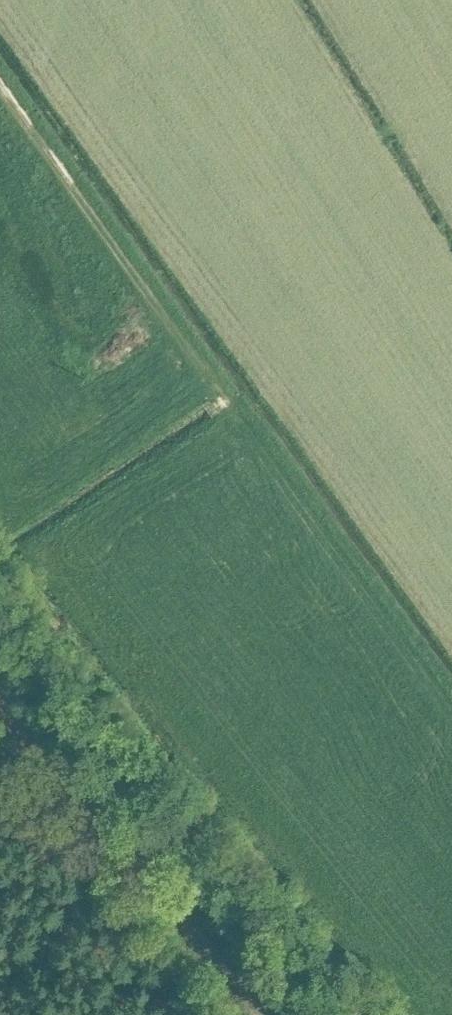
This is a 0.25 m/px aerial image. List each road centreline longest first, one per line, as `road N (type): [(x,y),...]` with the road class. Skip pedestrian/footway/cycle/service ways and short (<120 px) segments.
road 1 (unclassified): [(266,1014),(0,705)]

